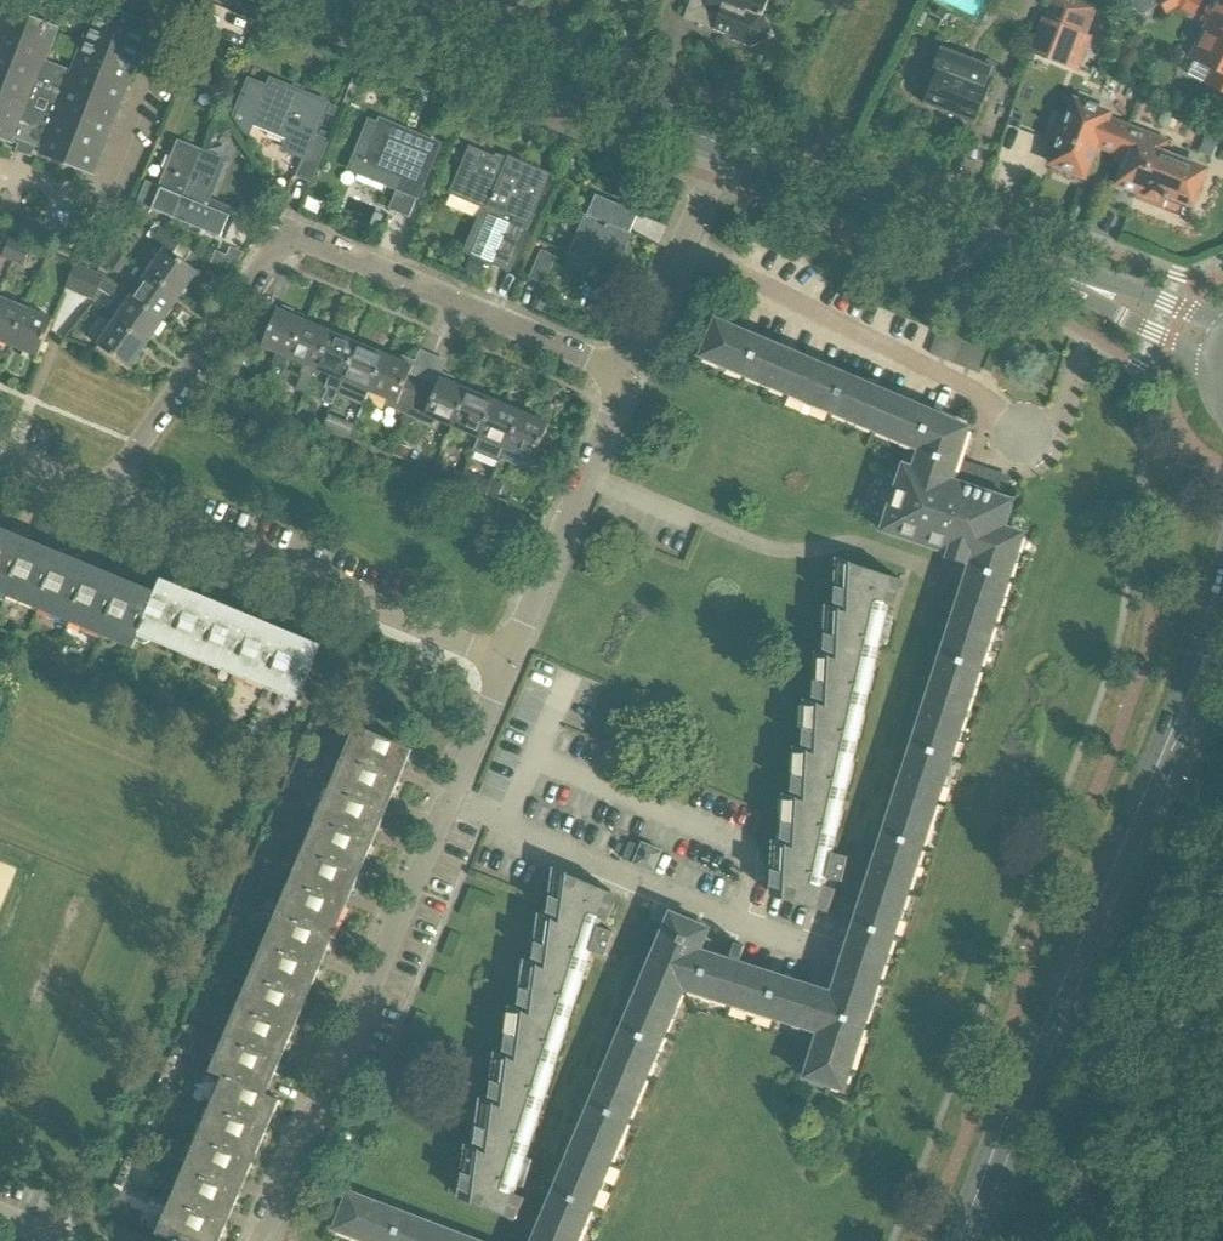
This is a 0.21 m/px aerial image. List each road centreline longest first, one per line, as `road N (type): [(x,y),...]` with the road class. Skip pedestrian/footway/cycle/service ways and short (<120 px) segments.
road 1 (residential): [(629,369),(288,233),(100,492)]
road 2 (secondary): [(965,1240),(1222,629)]
road 3 (residential): [(263,1240),(504,663)]
road 4 (secondary): [(722,144),(1214,339)]
road 5 (residential): [(504,663),(100,492)]
road 6 (secondary): [(348,0),(722,144)]
road 7 (residential): [(504,663),(629,369)]
road 8 (residential): [(629,369),(722,144)]

